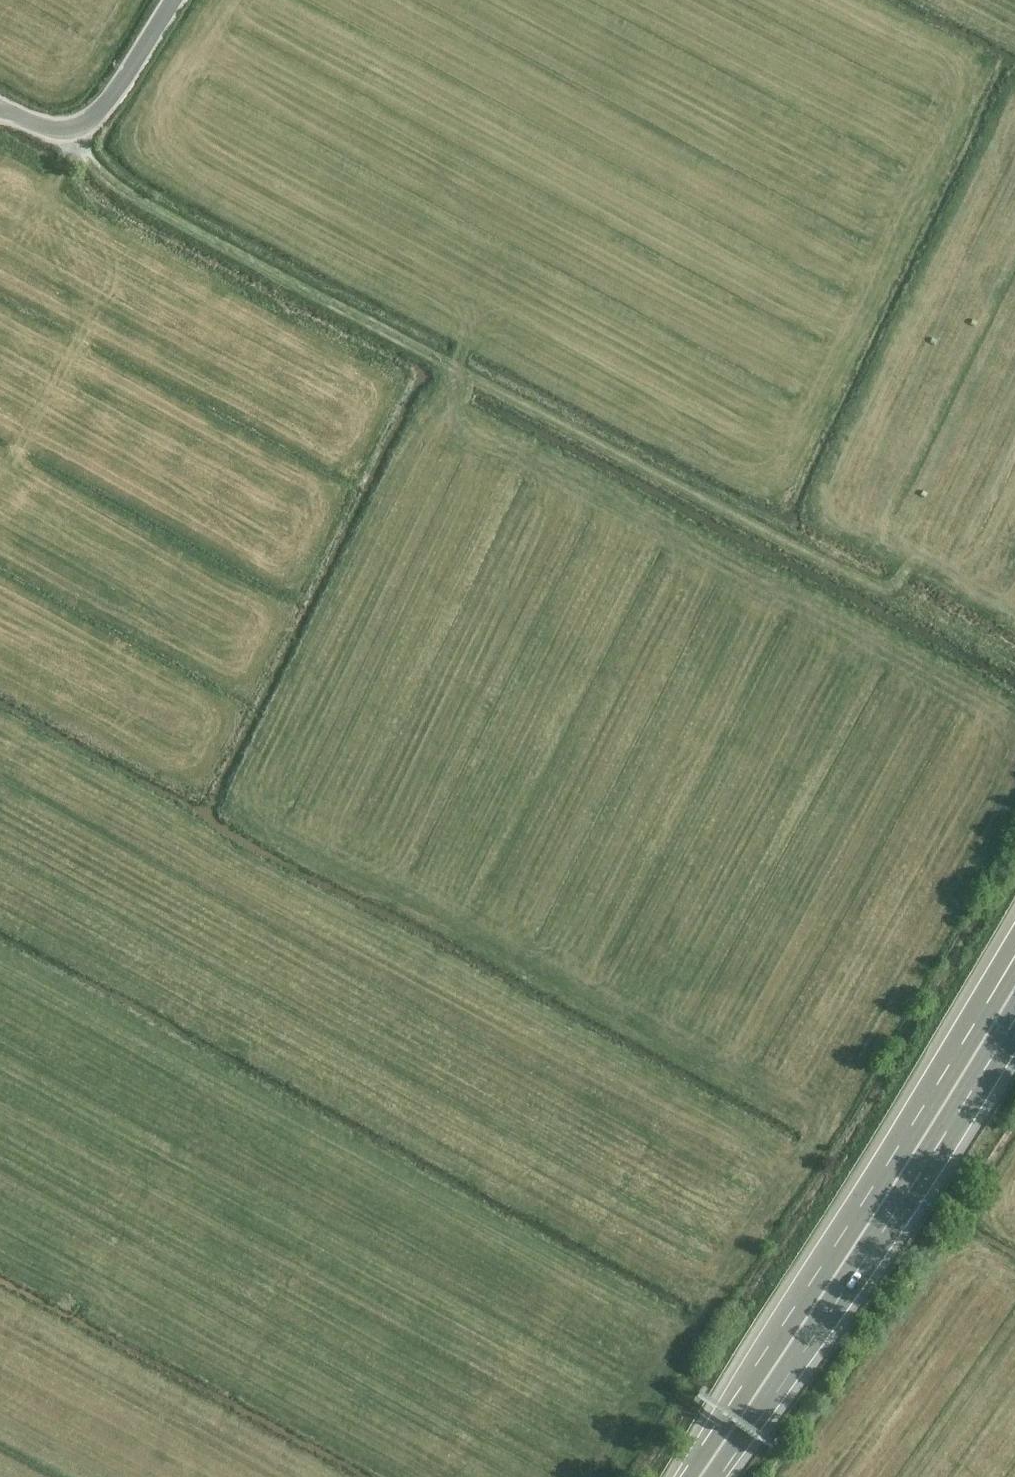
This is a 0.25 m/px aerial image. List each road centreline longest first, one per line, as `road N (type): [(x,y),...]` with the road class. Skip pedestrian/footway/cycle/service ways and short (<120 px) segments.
road 1 (primary): [(701,1476),(1014,994)]
road 2 (residential): [(178,0),(117,100),(80,131),(30,125),(0,109)]

